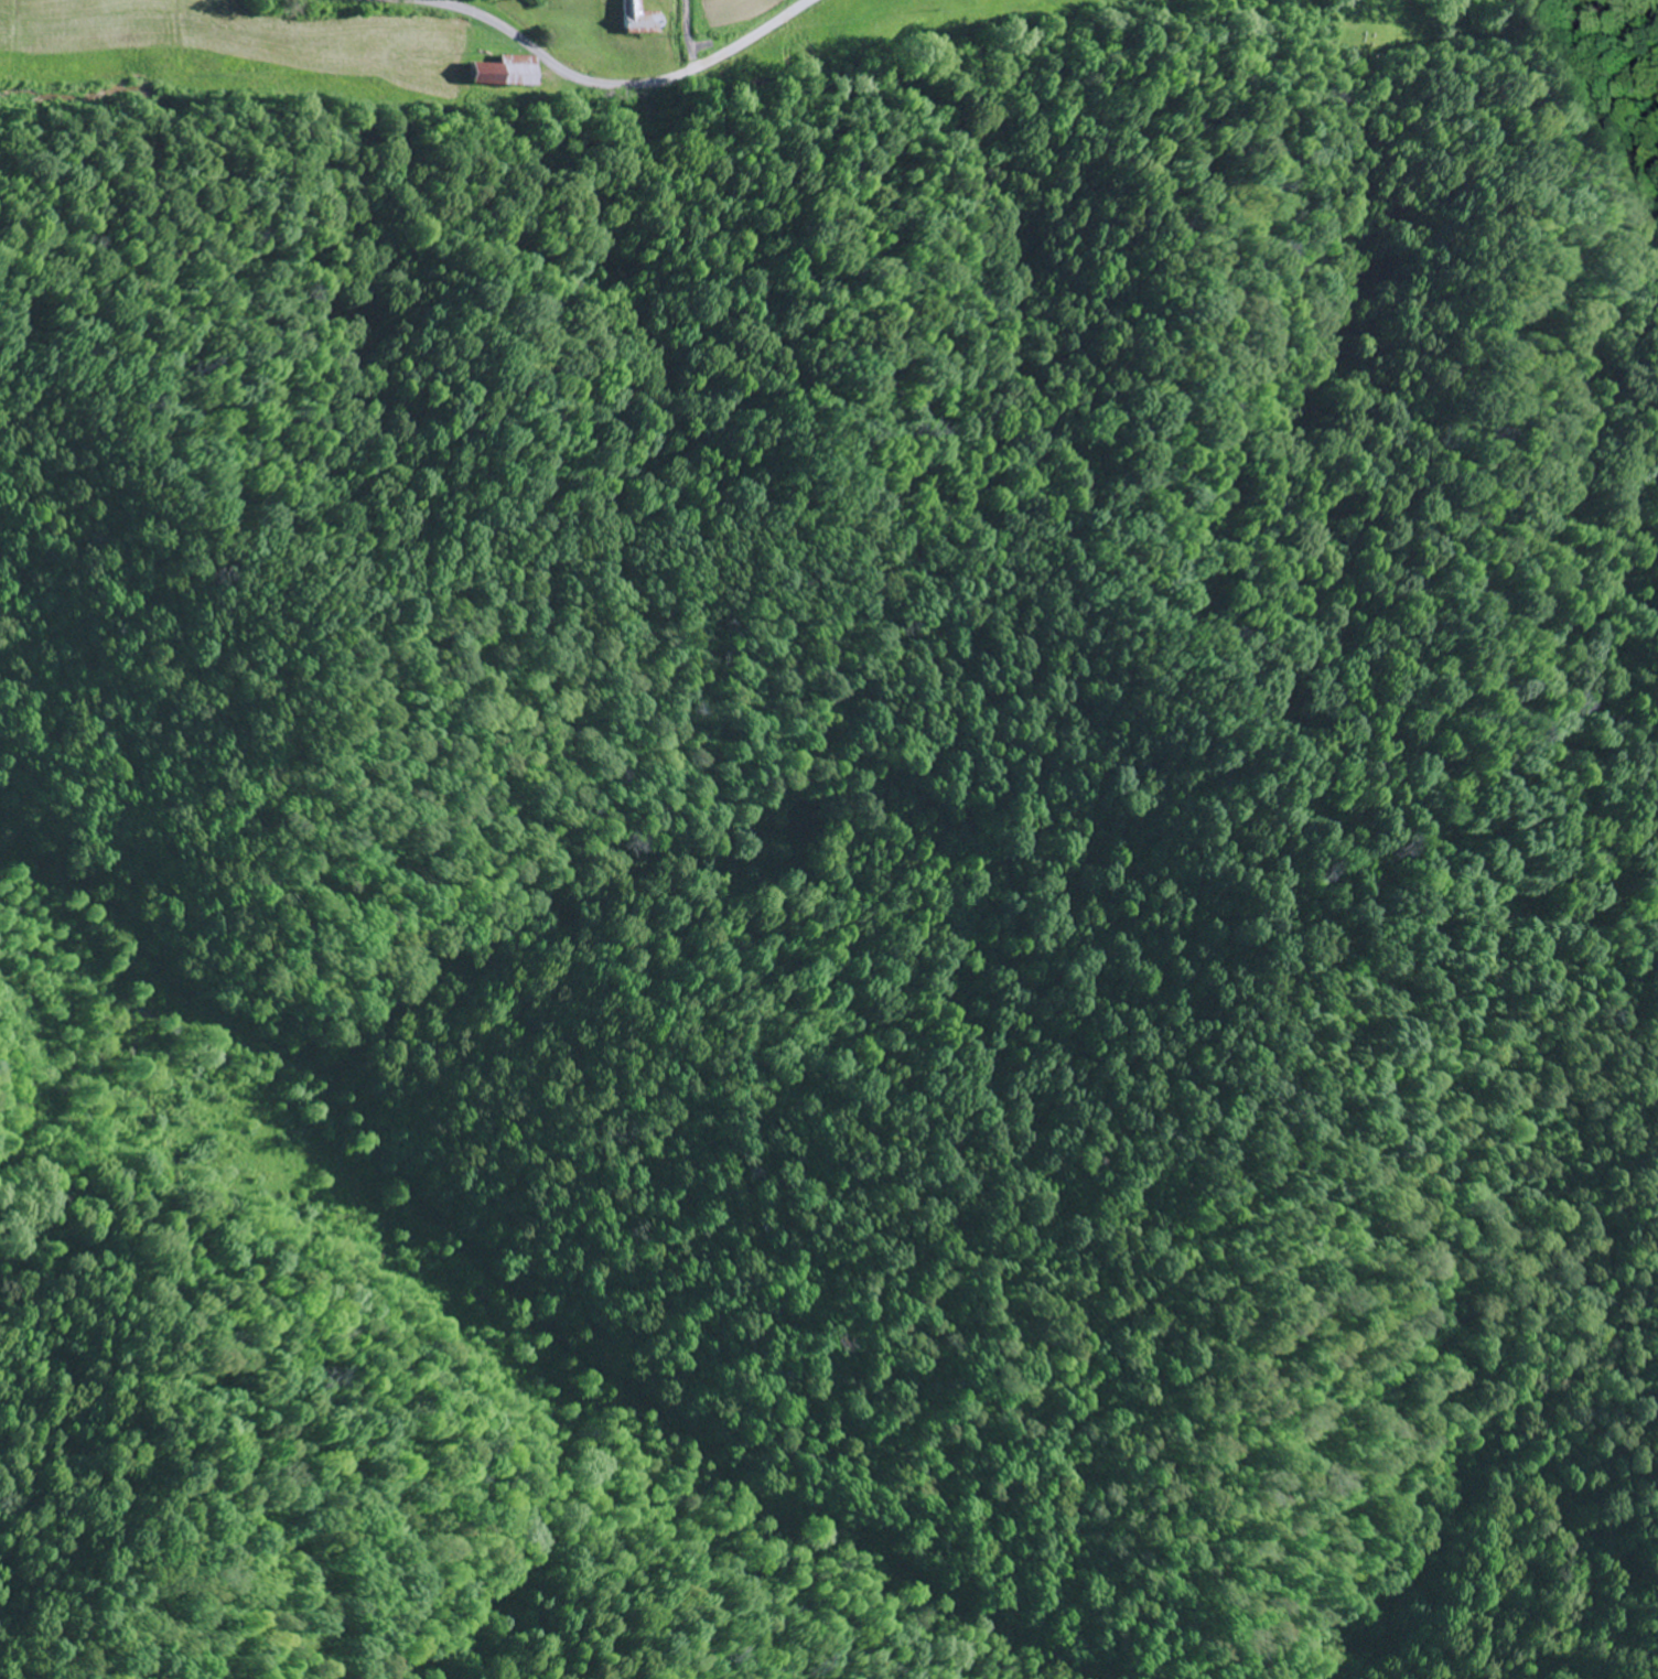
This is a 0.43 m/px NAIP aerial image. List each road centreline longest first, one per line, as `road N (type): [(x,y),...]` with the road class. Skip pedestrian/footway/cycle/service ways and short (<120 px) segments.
road 1 (residential): [(370,0),(471,15),(559,71),(624,88),(704,67),(810,0)]

